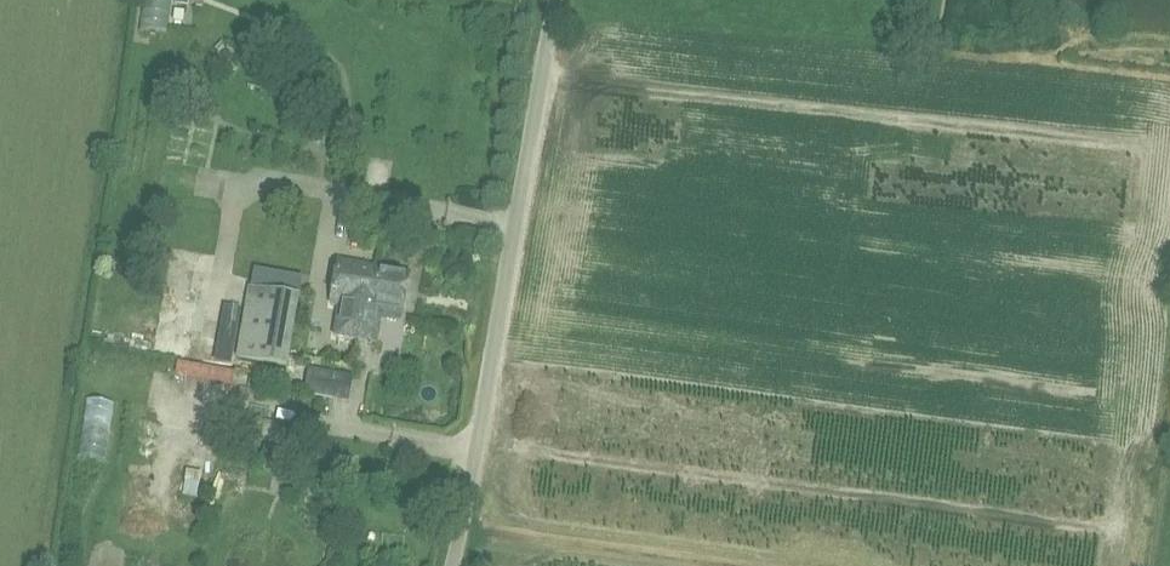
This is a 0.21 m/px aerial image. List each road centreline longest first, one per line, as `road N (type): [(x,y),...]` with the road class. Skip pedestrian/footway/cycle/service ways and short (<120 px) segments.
road 1 (unclassified): [(446,565),(467,491),(554,0)]

